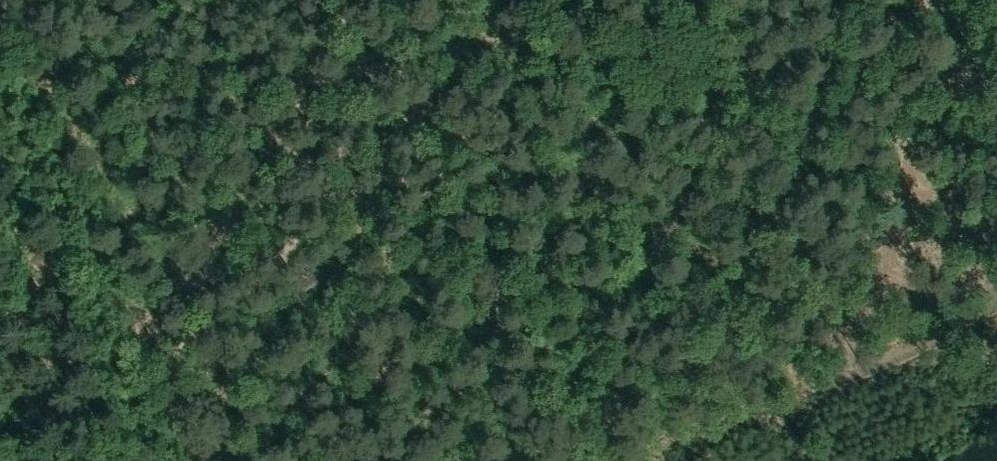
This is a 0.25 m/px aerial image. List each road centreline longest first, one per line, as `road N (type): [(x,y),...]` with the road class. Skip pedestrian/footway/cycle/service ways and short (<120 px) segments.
road 1 (track): [(996,153),(944,35)]

